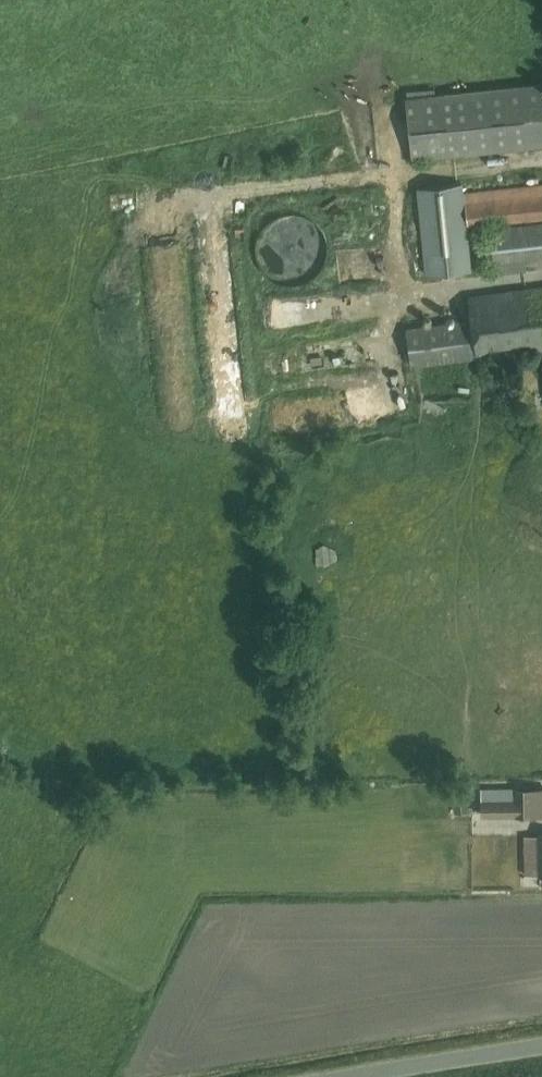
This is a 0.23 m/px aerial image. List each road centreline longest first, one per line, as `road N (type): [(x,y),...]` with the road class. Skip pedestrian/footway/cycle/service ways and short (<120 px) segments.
road 1 (unclassified): [(541,1046),(355,1076)]

